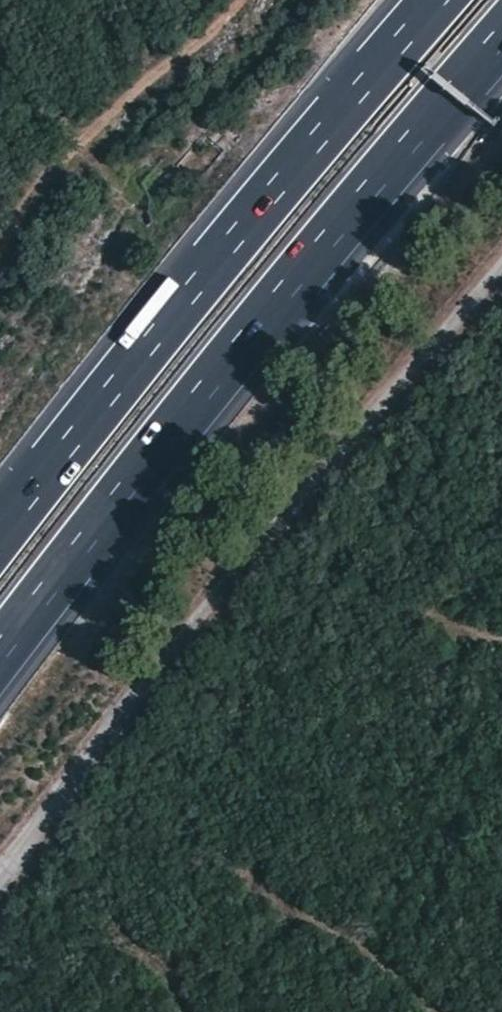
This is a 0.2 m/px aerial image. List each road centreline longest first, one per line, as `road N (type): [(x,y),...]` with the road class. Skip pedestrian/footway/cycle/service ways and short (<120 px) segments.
road 1 (track): [(0,883),(320,460),(501,253)]
road 2 (motorway): [(0,653),(350,209),(501,39)]
road 3 (motorway): [(439,0),(0,535)]
road 4 (track): [(96,129),(240,0)]
road 5 (track): [(0,240),(25,199),(96,129)]

